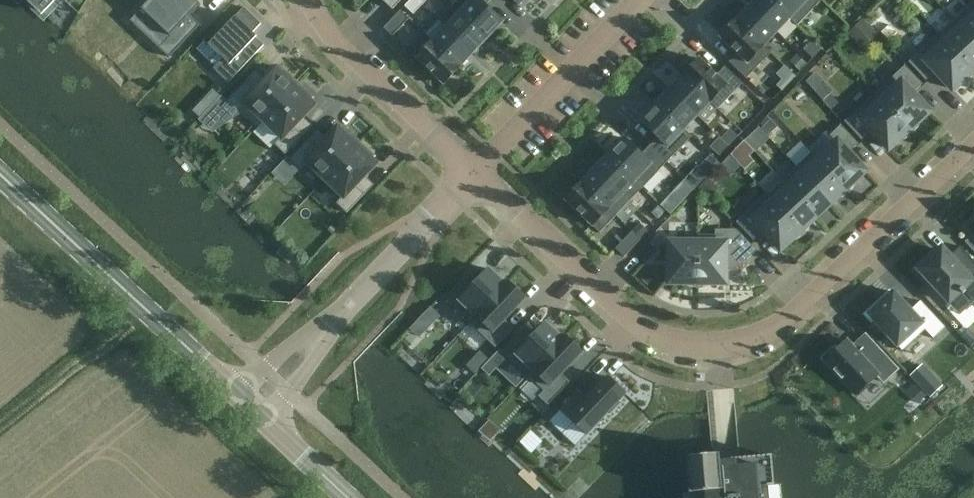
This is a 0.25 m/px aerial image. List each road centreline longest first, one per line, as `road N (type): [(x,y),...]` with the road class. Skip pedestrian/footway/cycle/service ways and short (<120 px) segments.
road 1 (residential): [(476,174),(642,330),(677,343),(719,344),(784,326),(973,142)]
road 2 (tertiary): [(251,409),(0,174)]
road 3 (residential): [(476,174),(251,409)]
road 4 (residential): [(307,0),(331,40),(476,174)]
road 5 (residential): [(476,174),(642,0)]
road 6 (tertiary): [(347,497),(251,409)]

